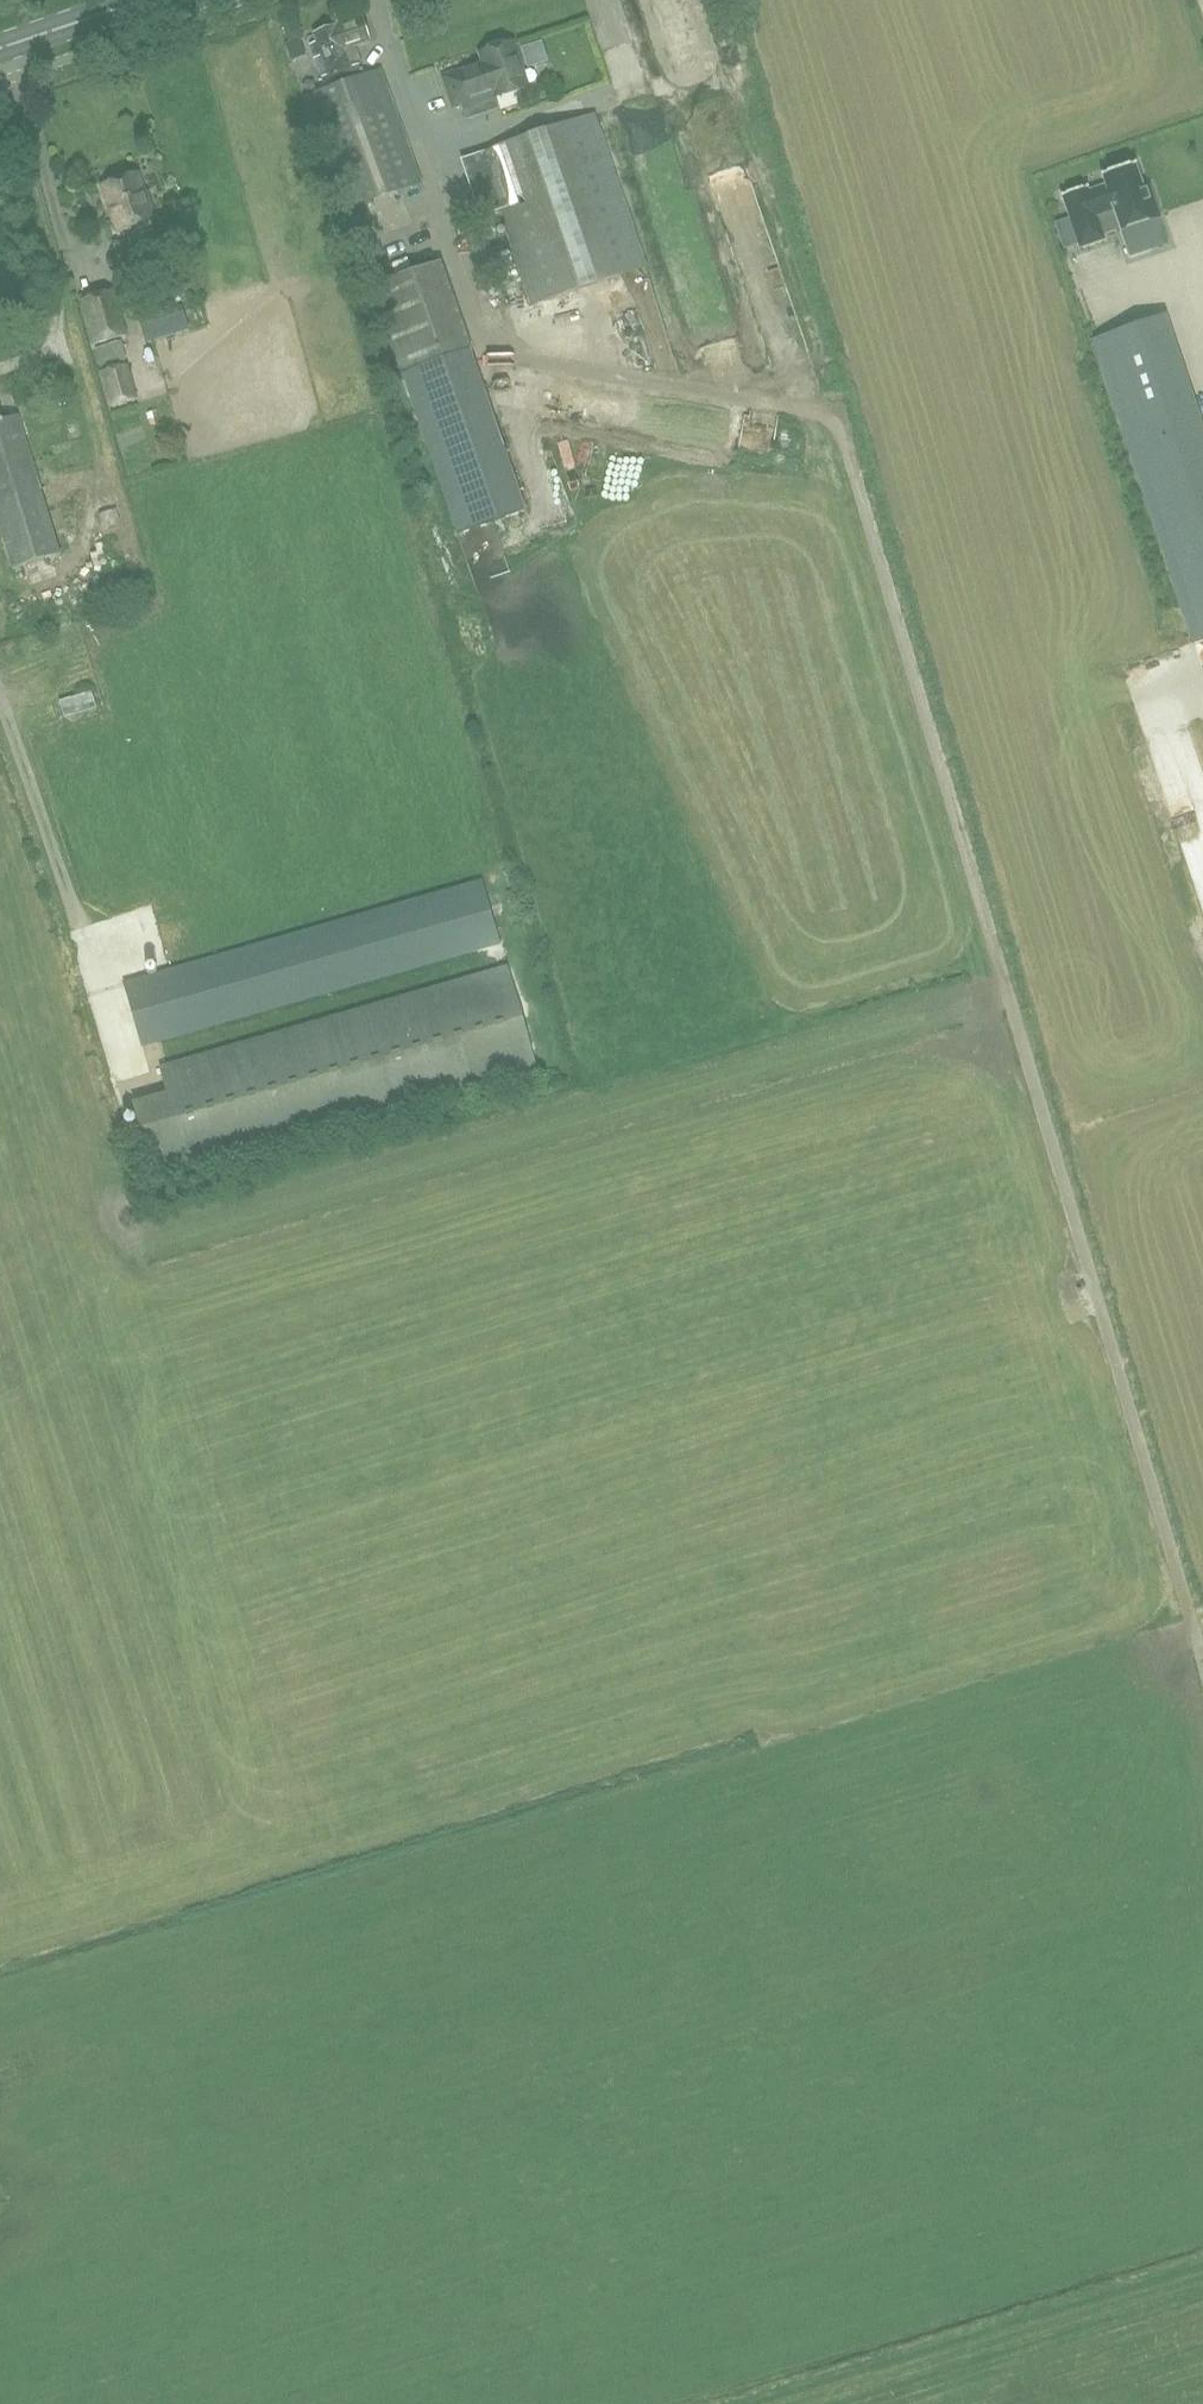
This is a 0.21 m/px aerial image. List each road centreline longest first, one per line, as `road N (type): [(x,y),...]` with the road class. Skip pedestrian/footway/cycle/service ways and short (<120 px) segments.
road 1 (primary): [(0,50),(147,0)]

